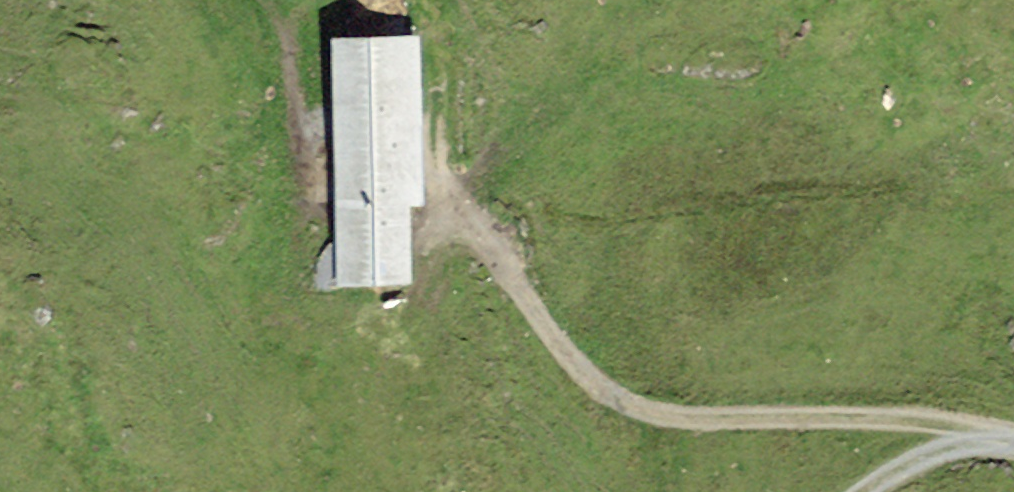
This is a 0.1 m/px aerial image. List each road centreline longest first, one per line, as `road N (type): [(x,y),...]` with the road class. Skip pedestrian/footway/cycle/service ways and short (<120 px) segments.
road 1 (track): [(426,82),(434,193),(572,353),(634,405),(679,419),(866,421),(991,434)]
road 2 (track): [(255,0),(277,23),(290,95),(294,192)]
road 3 (track): [(867,491),(964,438),(1013,440)]

